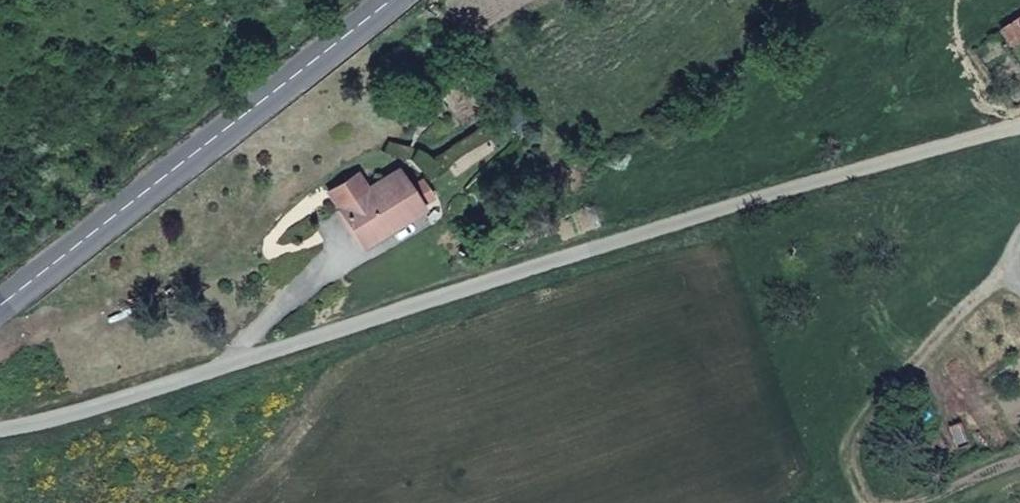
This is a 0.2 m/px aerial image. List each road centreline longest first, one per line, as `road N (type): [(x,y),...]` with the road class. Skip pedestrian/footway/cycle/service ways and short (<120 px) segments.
road 1 (unclassified): [(0,435),(1019,128)]
road 2 (secondary): [(0,302),(388,0)]
road 3 (track): [(1010,277),(959,308),(846,455),(870,502)]

